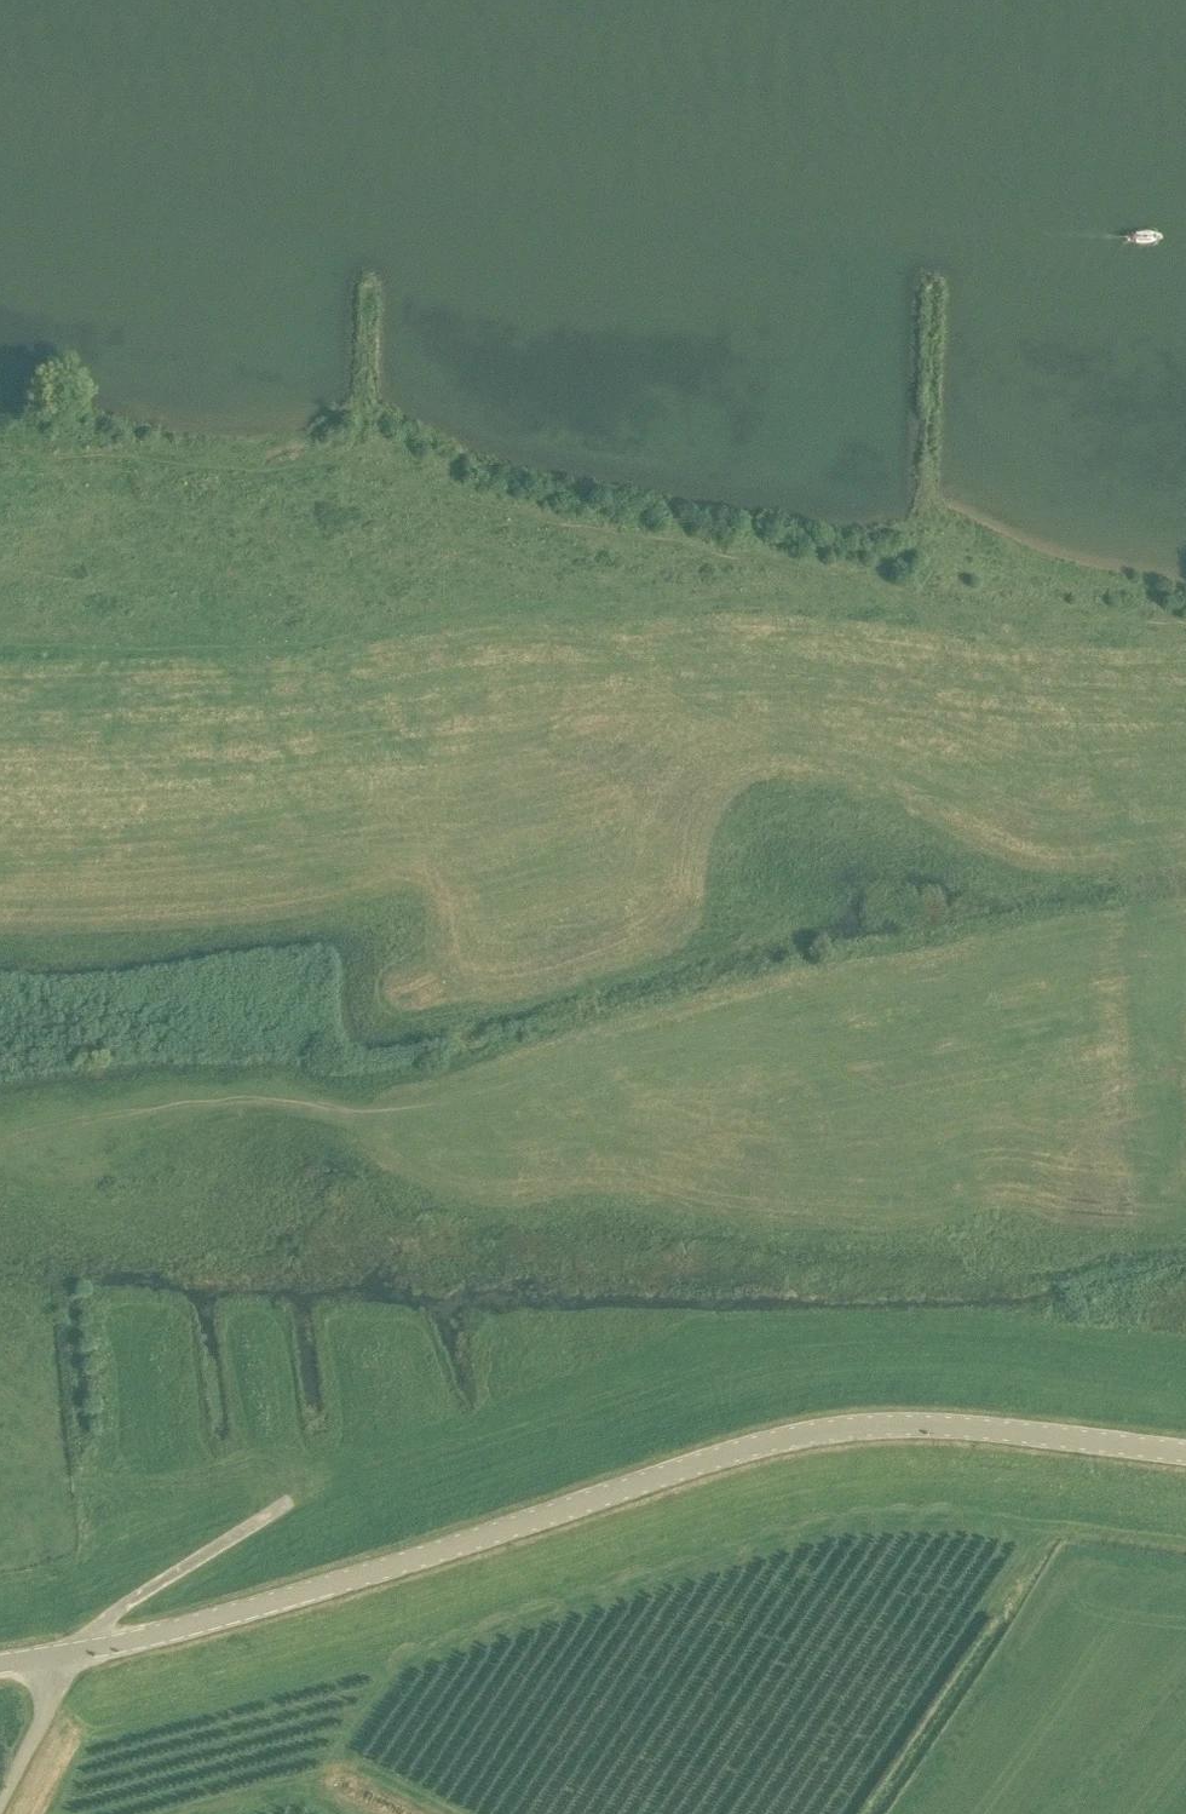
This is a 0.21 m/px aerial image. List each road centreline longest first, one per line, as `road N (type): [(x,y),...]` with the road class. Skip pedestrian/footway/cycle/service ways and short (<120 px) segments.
road 1 (unclassified): [(1185,1452),(930,1424),(846,1426),(780,1440),(217,1619),(49,1654)]
road 2 (unclassified): [(0,1799),(46,1713),(49,1654)]

